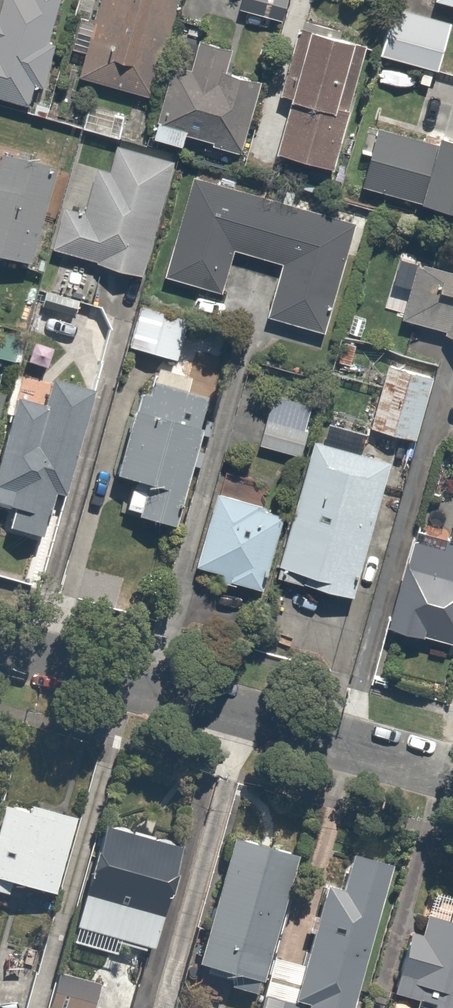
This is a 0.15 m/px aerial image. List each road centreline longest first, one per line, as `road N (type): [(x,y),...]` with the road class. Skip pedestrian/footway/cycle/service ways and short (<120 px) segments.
road 1 (residential): [(0,651),(452,777)]

